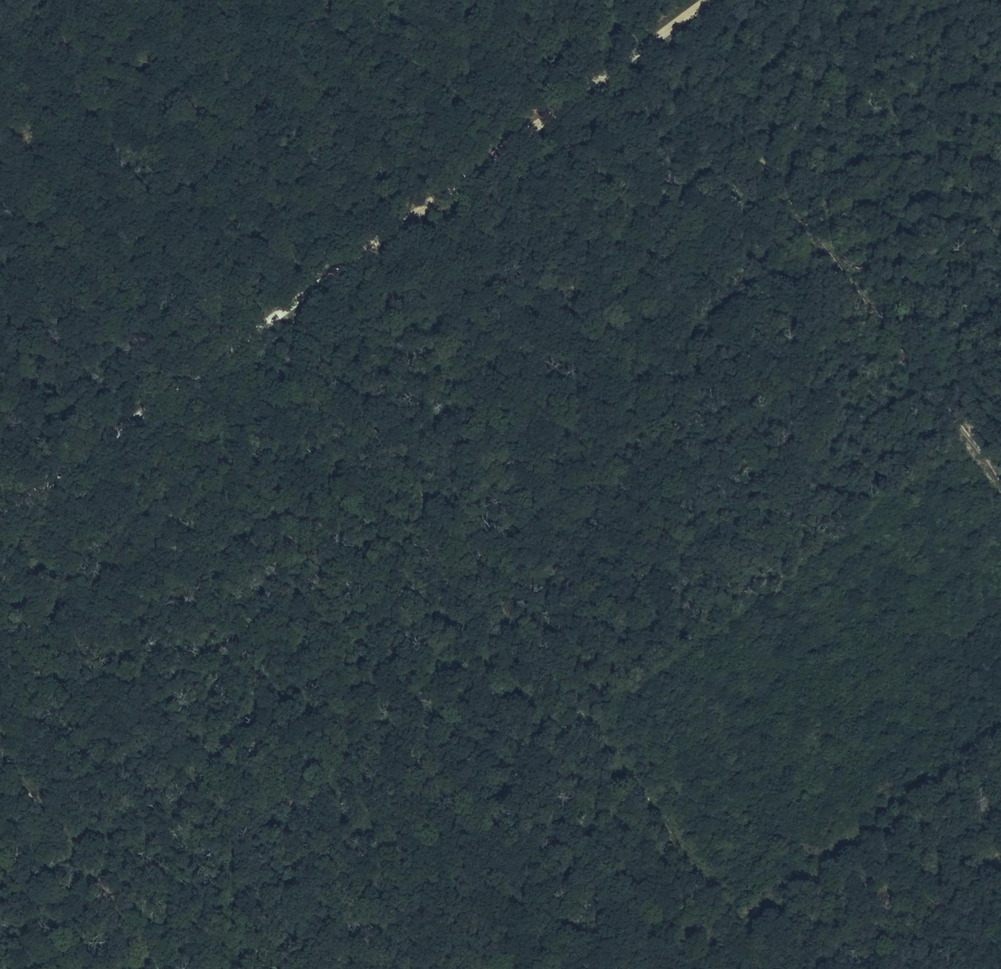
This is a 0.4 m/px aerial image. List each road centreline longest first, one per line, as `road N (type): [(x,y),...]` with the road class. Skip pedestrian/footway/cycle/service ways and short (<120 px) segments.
road 1 (track): [(708,0),(0,520)]

